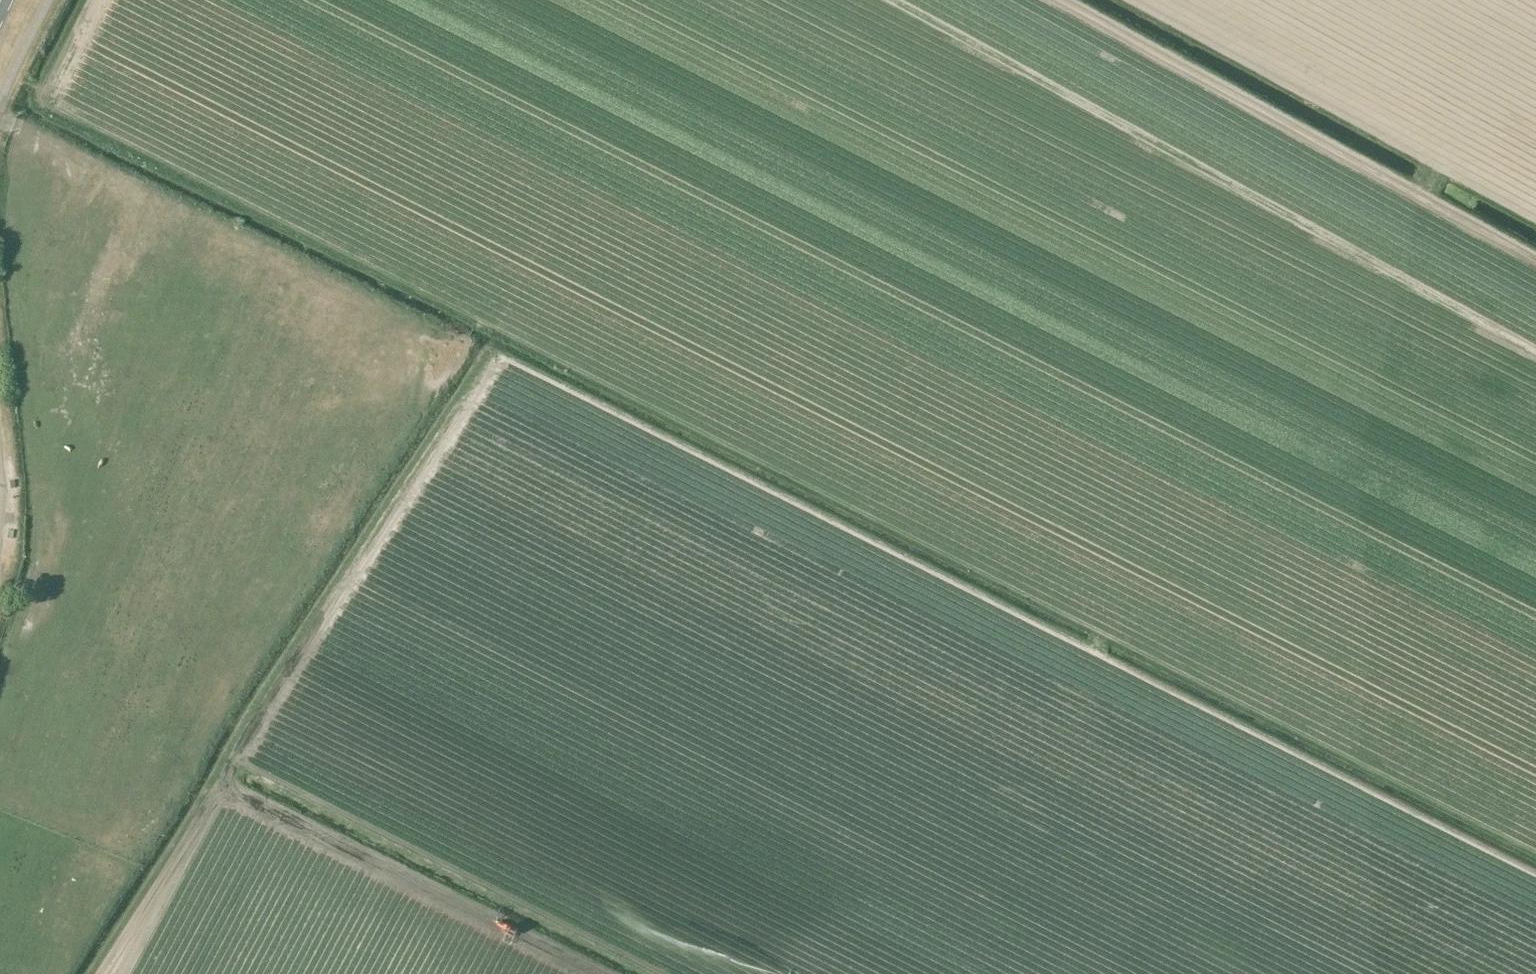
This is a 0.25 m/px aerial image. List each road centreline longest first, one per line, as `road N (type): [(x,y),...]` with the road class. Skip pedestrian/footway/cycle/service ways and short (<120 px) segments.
road 1 (track): [(1535,264),(1053,0)]
road 2 (track): [(219,781),(489,362)]
road 3 (track): [(219,781),(596,973)]
road 4 (track): [(100,973),(219,781)]

